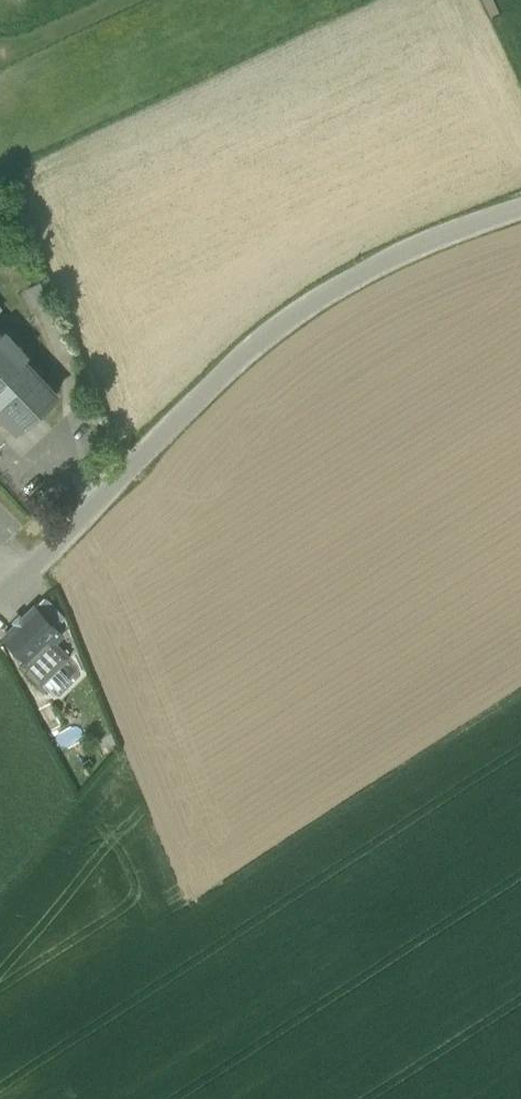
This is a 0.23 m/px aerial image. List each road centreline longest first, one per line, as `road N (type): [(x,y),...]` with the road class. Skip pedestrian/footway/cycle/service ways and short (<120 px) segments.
road 1 (residential): [(520,209),(407,249),(236,360),(0,598)]

